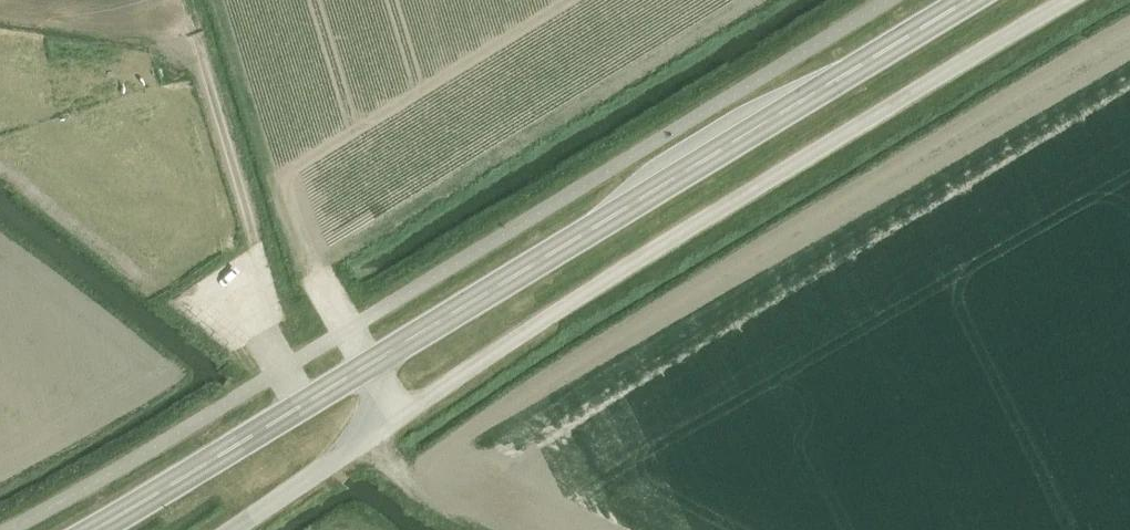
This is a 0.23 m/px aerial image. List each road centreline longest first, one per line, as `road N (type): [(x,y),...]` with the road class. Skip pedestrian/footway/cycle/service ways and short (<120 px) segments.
road 1 (secondary): [(94,529),(968,0)]
road 2 (unclassified): [(235,529),(743,195),(1066,0)]

